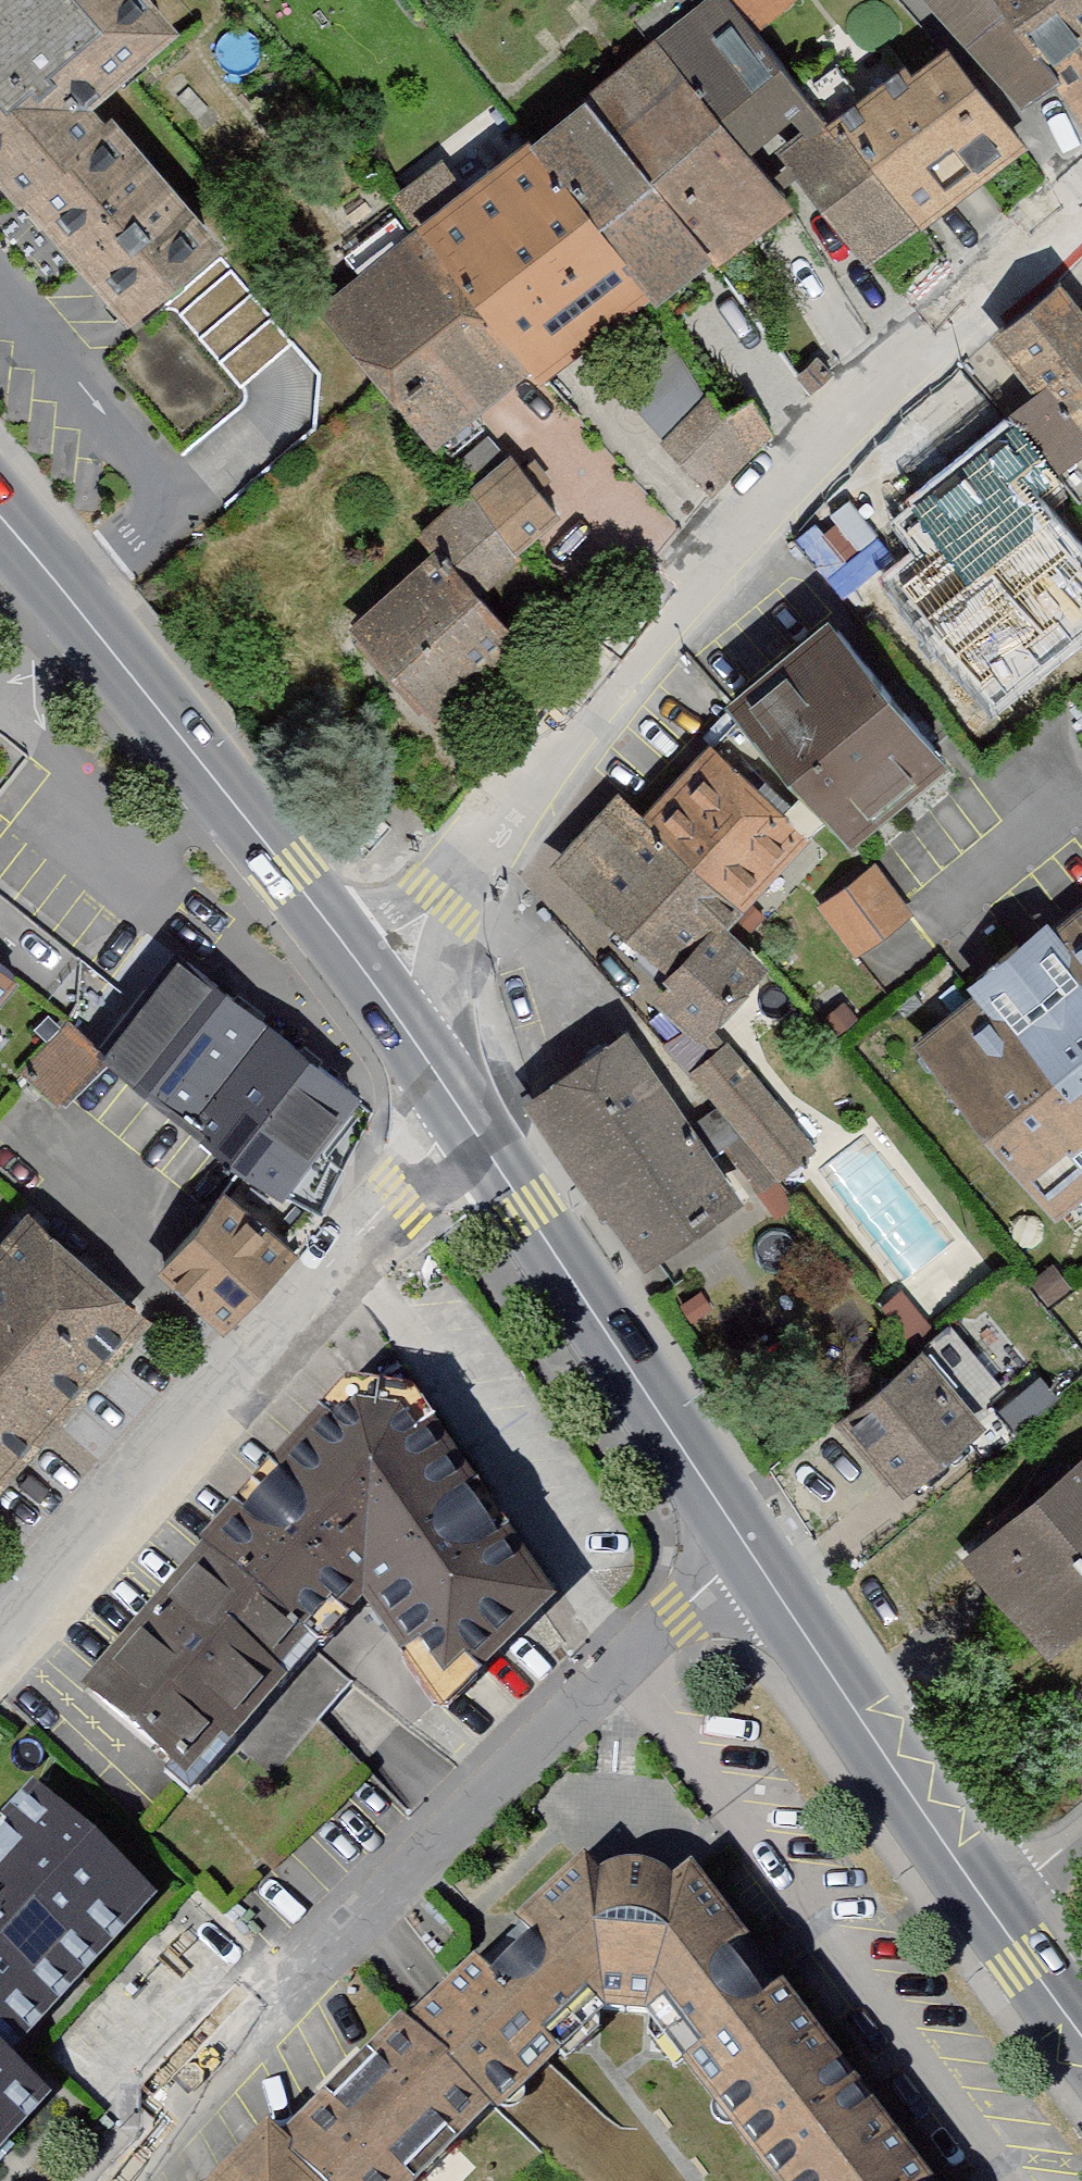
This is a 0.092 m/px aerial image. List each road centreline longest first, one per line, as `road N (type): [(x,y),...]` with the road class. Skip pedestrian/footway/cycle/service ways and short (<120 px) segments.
road 1 (residential): [(1081,206),(860,389),(431,898),(374,985)]
road 2 (residential): [(745,1550),(367,1914),(128,2180)]
road 3 (residential): [(473,1129),(0,1652)]
road 4 (secondary): [(374,985),(0,514)]
road 5 (secondary): [(745,1550),(473,1129)]
road 6 (secondary): [(999,1917),(745,1550)]
road 7 (secondary): [(473,1129),(374,985)]
road 8 (secondary): [(1081,2032),(999,1917)]

